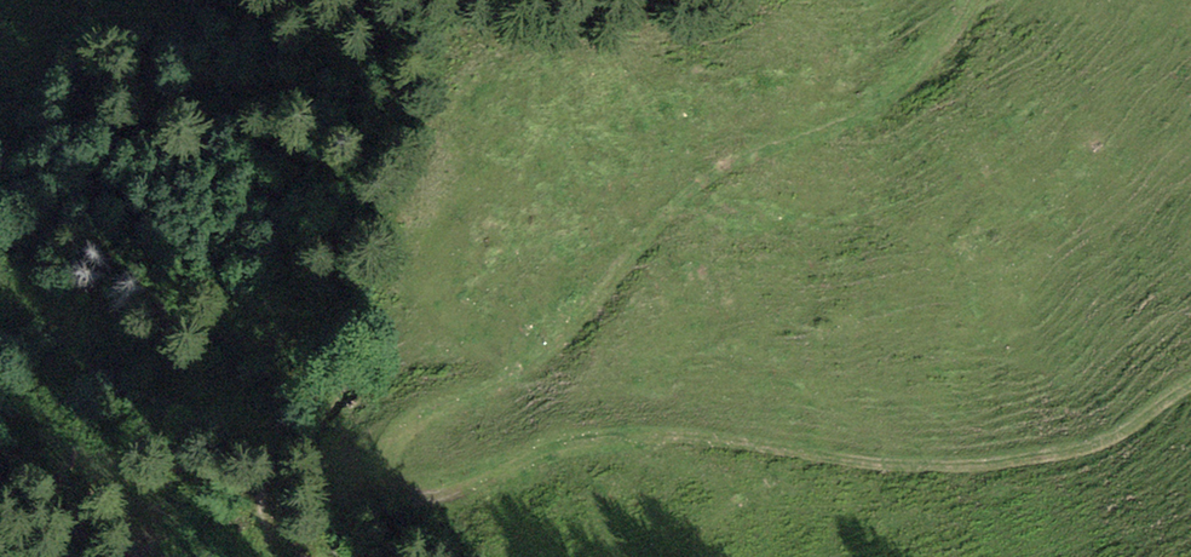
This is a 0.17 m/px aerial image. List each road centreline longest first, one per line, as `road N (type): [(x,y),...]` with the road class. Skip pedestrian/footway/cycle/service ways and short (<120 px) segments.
road 1 (track): [(402,429),(392,454),(409,482),(450,498),(583,438),(733,436),(885,460),(1049,451),(1138,422),(1190,380)]
road 2 (track): [(402,429),(558,348),(697,189),(737,161),(817,138),(880,105),(935,61),(978,0)]

